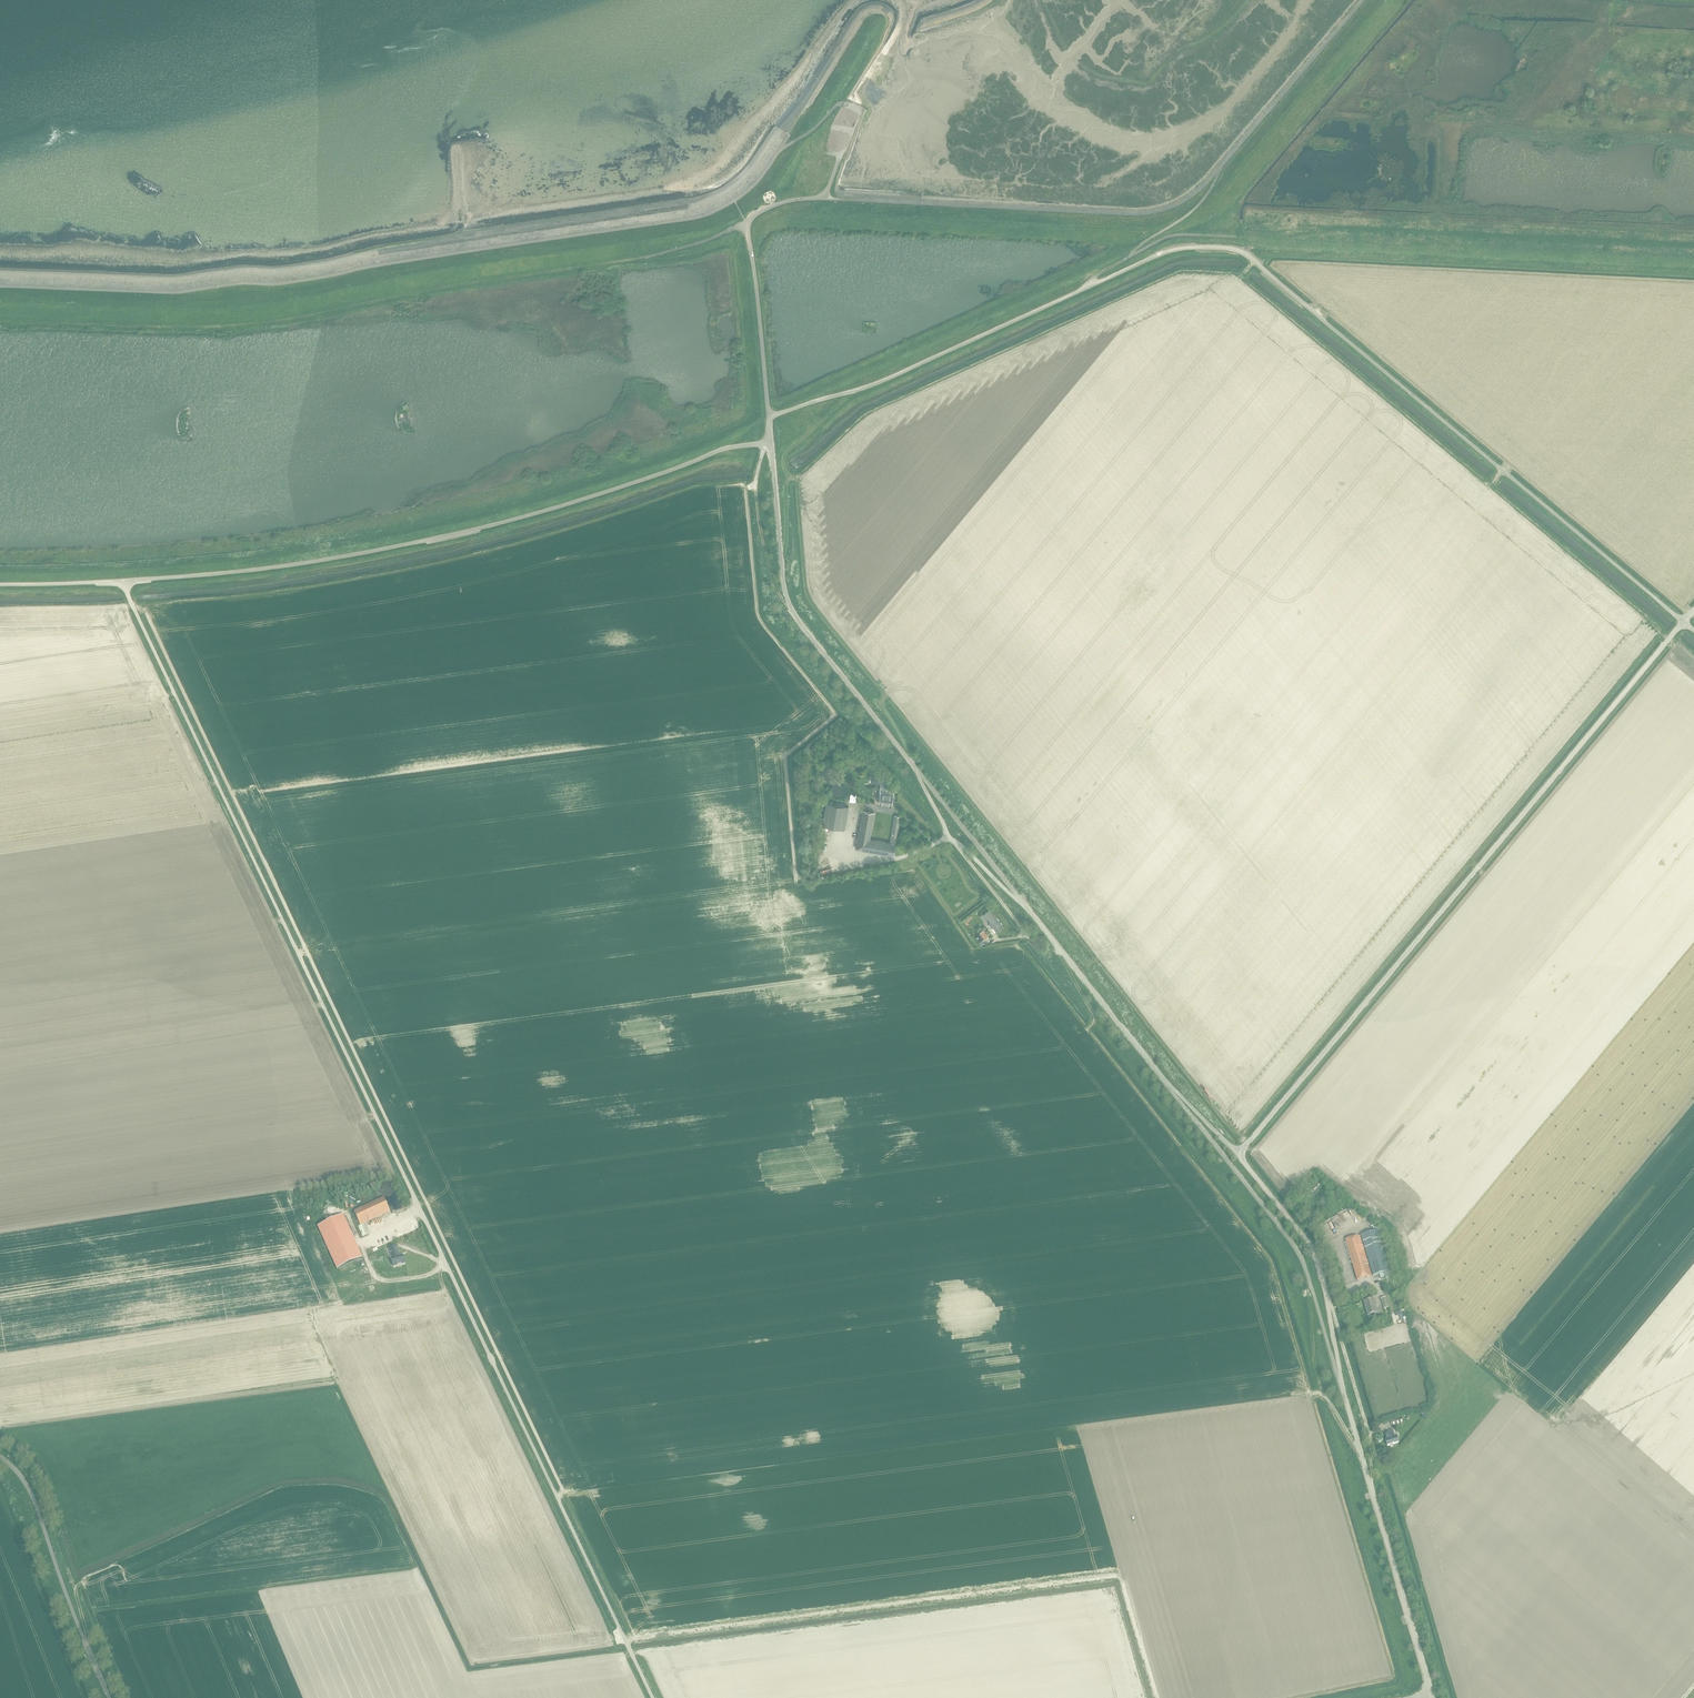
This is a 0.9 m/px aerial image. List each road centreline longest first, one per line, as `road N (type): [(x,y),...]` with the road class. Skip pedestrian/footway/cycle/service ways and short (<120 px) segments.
road 1 (unclassified): [(652,1697),(123,582)]
road 2 (unclassified): [(768,415),(874,385),(1152,257),(1235,250),(1683,622)]
road 3 (unclassified): [(1239,1153),(1683,622)]
road 4 (unclassified): [(123,582),(380,550),(534,515),(728,447),(771,443)]
road 5 (track): [(0,317),(287,320),(646,256)]
road 6 (track): [(1080,293),(1100,273),(1204,219),(1249,182),(1406,0)]
road 7 (unclassified): [(916,769),(791,608),(771,443)]
road 8 (unclassified): [(1339,1379),(1301,1258),(1165,1082)]
road 9 (unclassified): [(1431,1695),(1339,1379)]
road 10 (unclassified): [(0,1456),(23,1477),(112,1697)]
road 11 (unclassified): [(1339,1379),(1313,1251),(1239,1153)]
road 12 (unclassified): [(1165,1082),(1023,904)]
road 13 (unclassified): [(768,415),(746,223)]
road 14 (unclassified): [(746,223),(778,204),(826,198),(860,111)]
road 15 (track): [(792,609),(777,590),(756,511),(757,473),(771,443)]
road 16 (unclassified): [(1023,904),(916,769)]
road 17 (track): [(1025,906),(1089,965),(1124,1030)]
road 18 (track): [(912,763),(880,701),(822,650)]
road 19 (unclassified): [(0,584),(123,582)]
road 20 (unclassified): [(953,841),(1021,928),(1018,938)]

